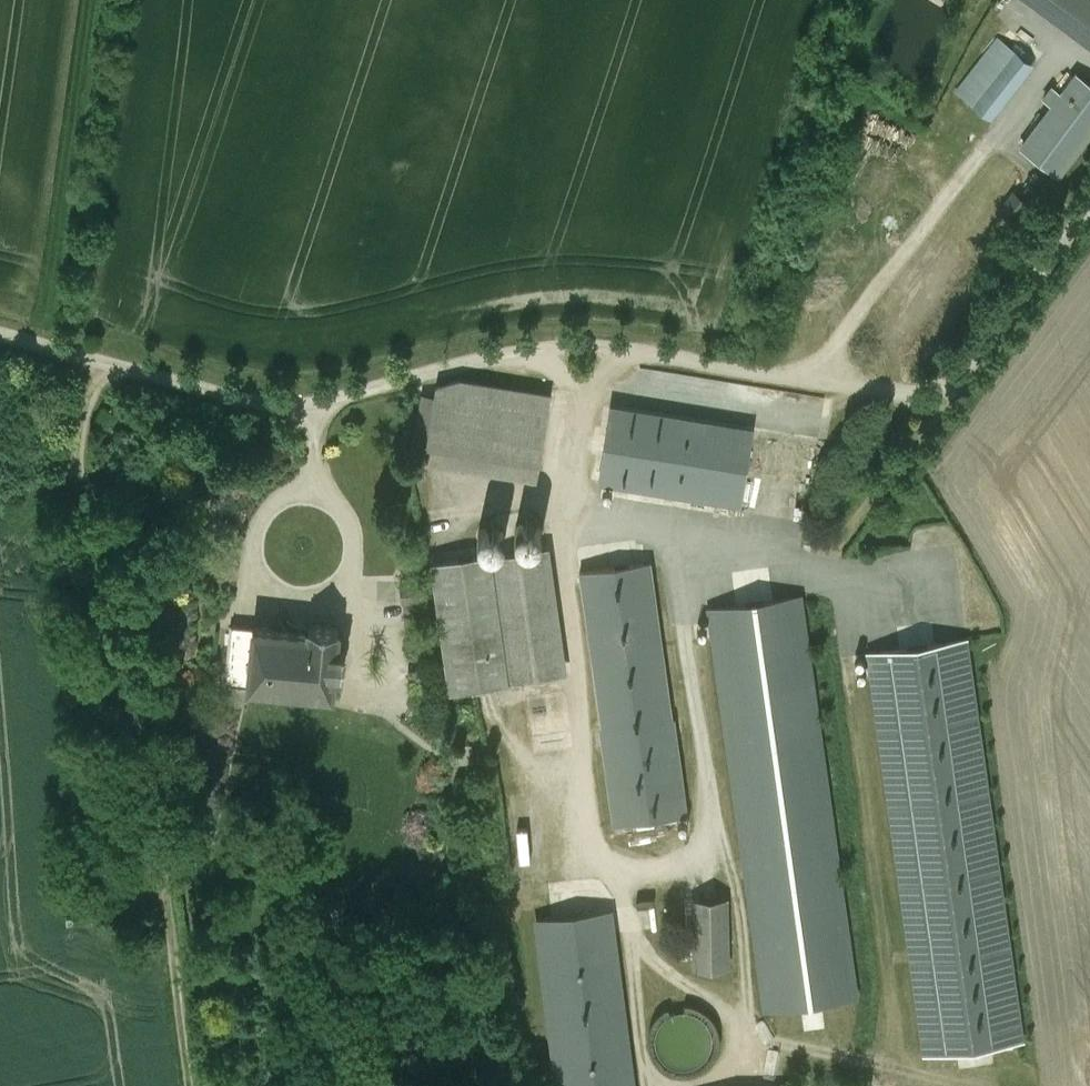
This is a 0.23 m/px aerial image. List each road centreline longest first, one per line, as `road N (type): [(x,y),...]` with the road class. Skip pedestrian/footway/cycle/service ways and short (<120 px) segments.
road 1 (unclassified): [(967,375),(929,392),(889,393),(596,347),(556,348),(343,399),(260,402),(0,340)]
road 2 (track): [(195,1085),(162,845),(81,494),(88,400),(113,367)]
road 3 (track): [(834,554),(967,375)]
road 4 (unclassified): [(967,375),(1089,208)]

